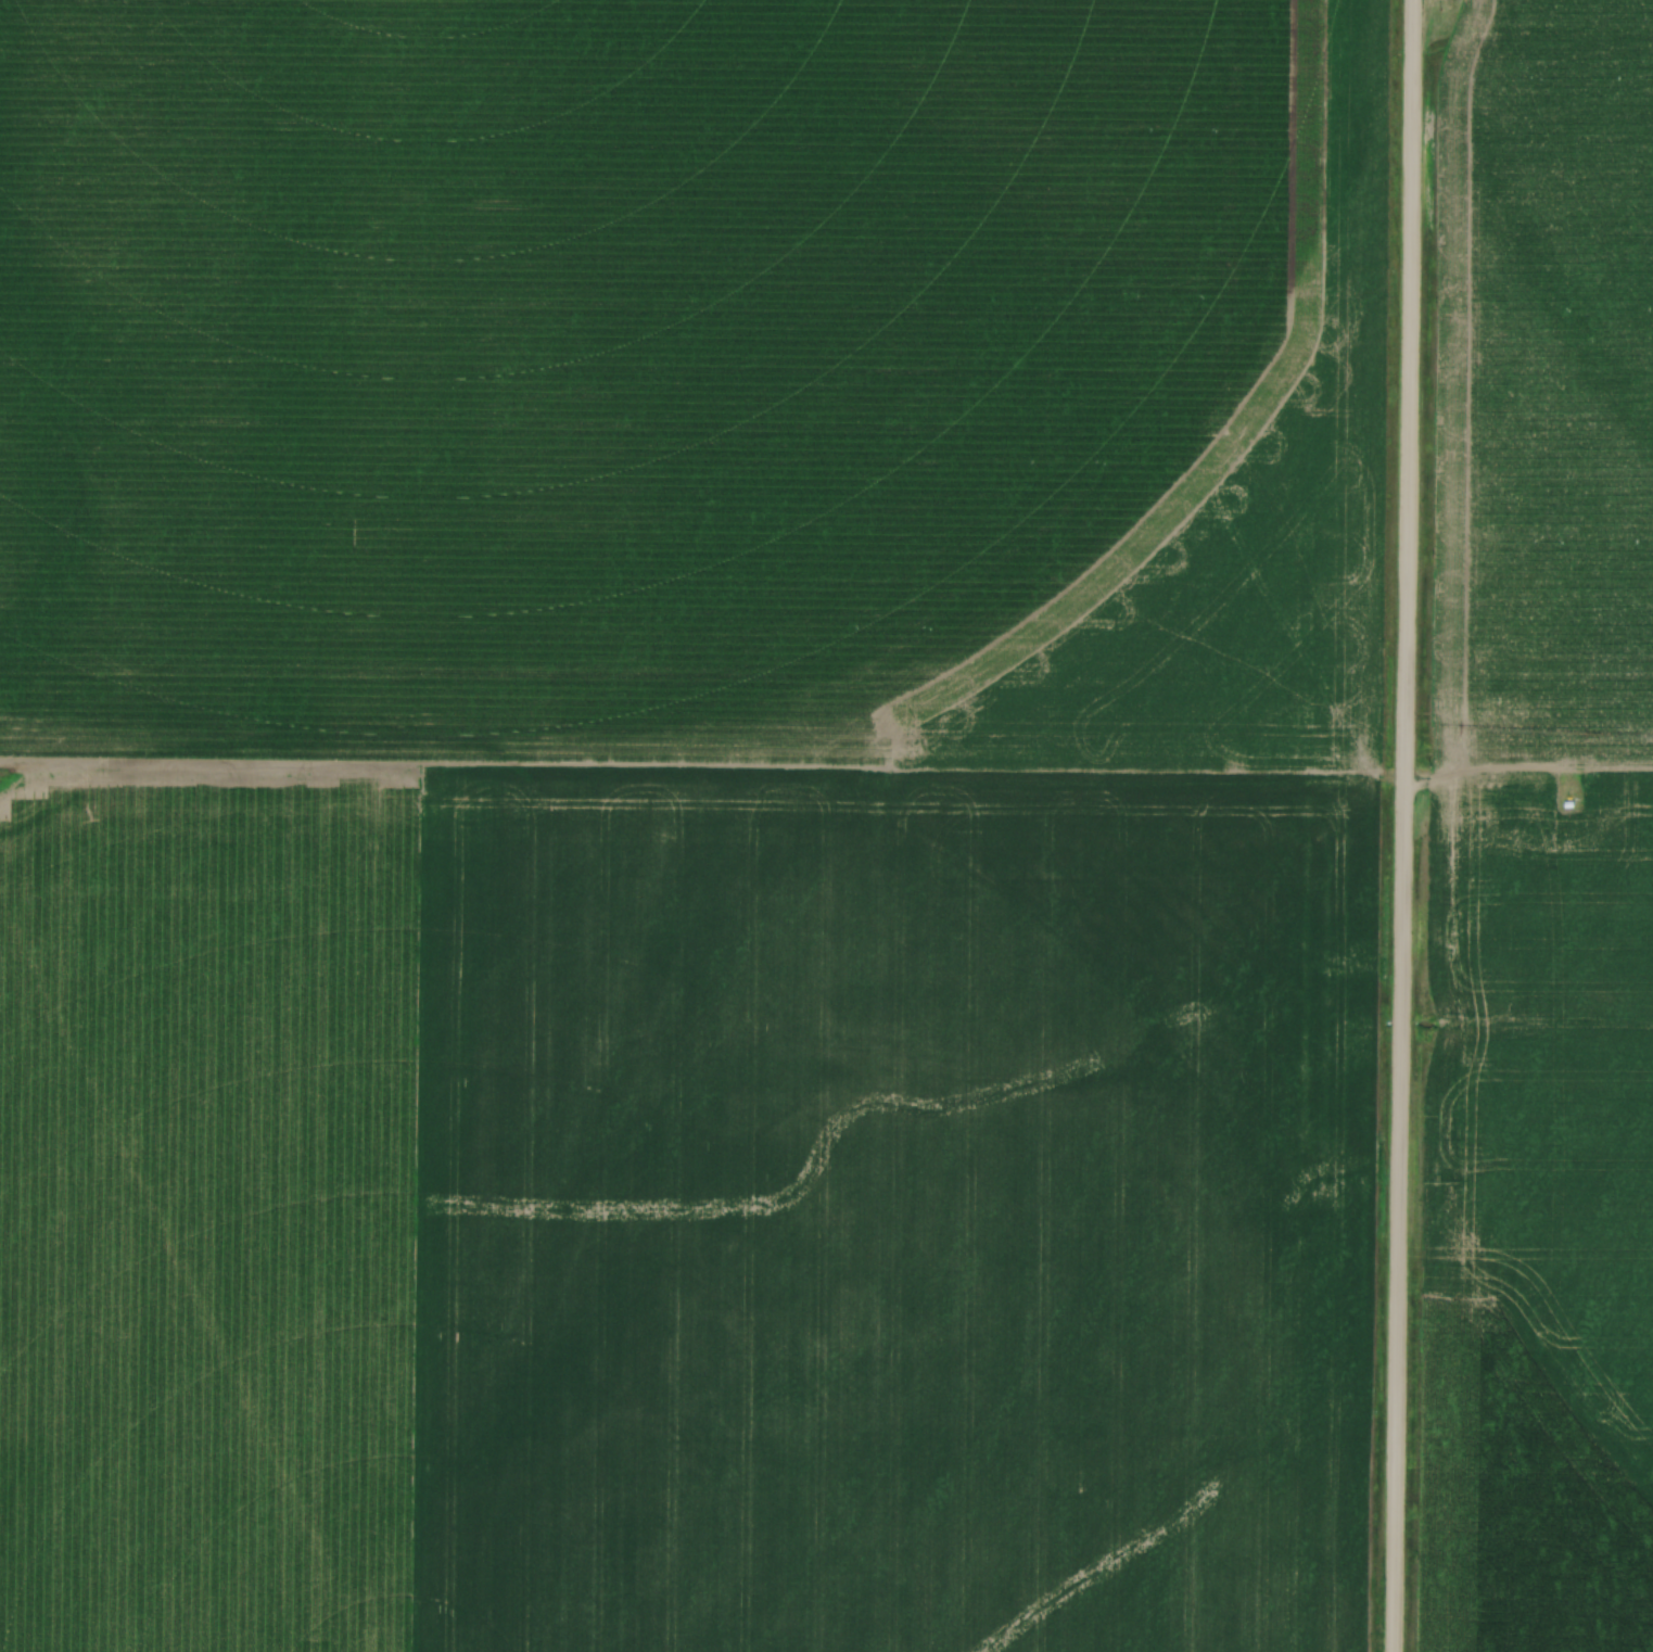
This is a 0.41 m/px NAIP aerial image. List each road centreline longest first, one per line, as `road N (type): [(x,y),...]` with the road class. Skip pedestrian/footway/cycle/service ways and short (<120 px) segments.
road 1 (residential): [(1393,1651),(1412,0)]

